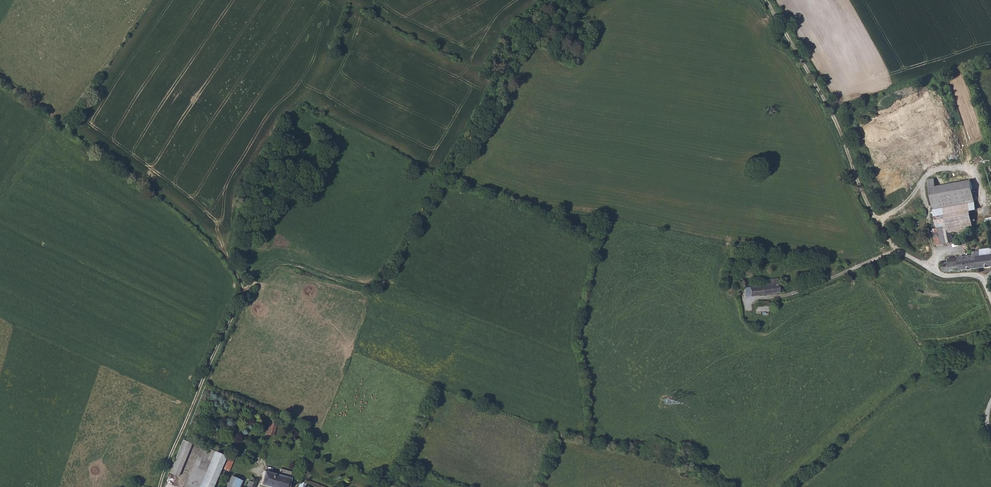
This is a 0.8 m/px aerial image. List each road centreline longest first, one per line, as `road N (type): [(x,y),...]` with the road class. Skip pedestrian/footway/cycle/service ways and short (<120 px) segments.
road 1 (track): [(162,486),(224,336),(261,277),(275,266),(303,270),(368,293)]
road 2 (unclassified): [(990,293),(980,277),(947,276),(893,253),(789,294),(748,299),(748,312)]
road 3 (track): [(766,0),(831,112),(878,223)]

